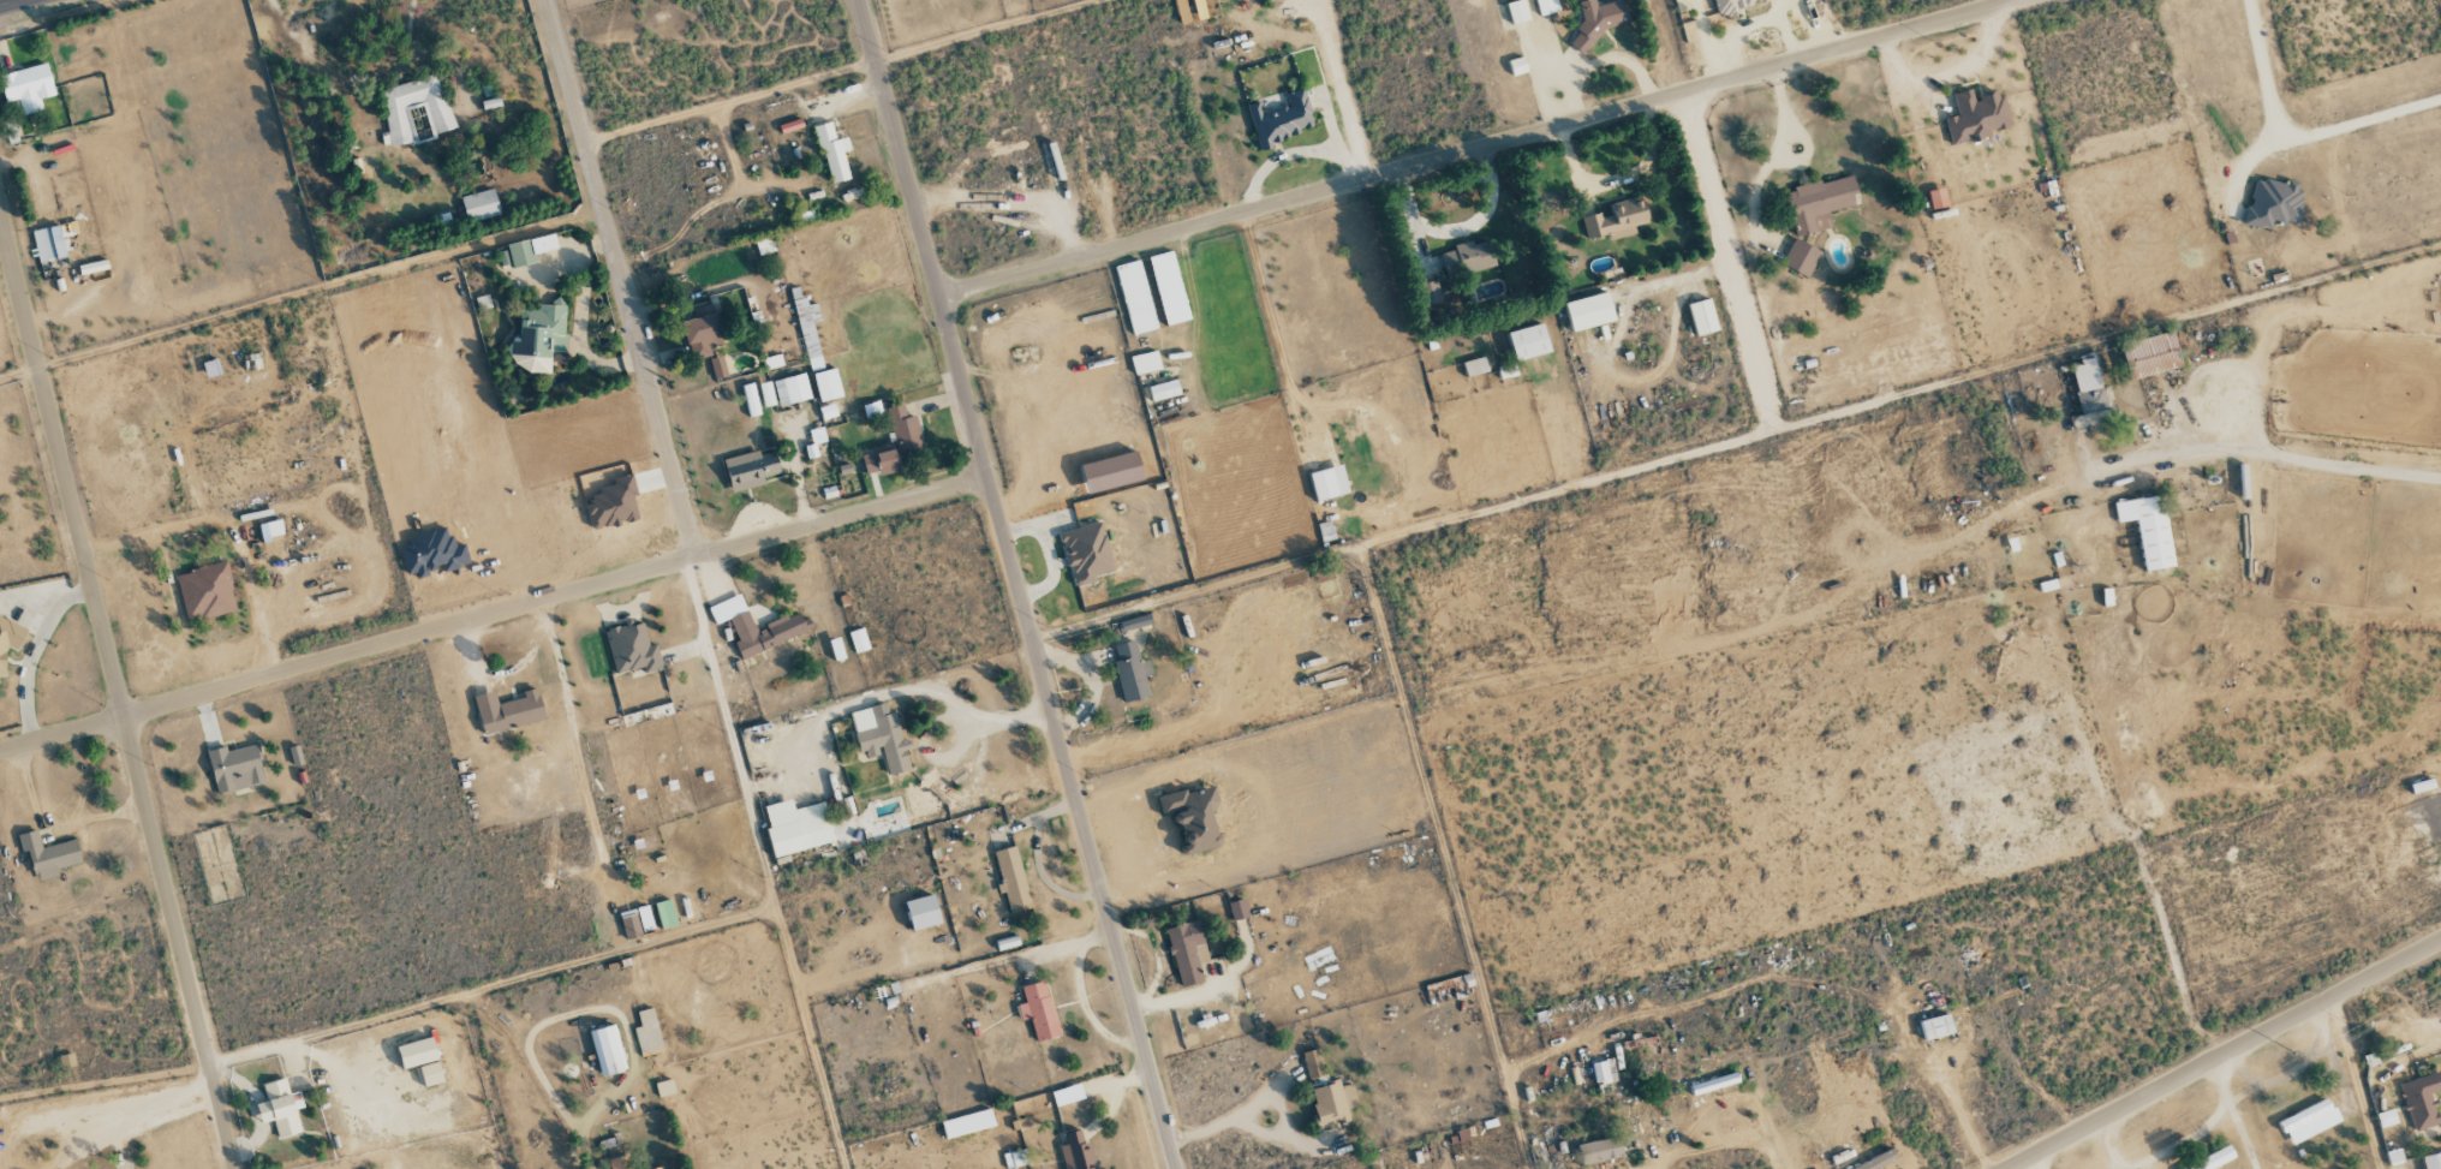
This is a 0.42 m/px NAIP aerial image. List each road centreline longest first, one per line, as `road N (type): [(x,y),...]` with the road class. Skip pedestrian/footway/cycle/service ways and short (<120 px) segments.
road 1 (residential): [(1172,1168),(858,0)]
road 2 (residential): [(2015,0),(938,296)]
road 3 (residential): [(0,753),(987,479)]
road 4 (tertiary): [(234,1168),(0,211)]
road 5 (residential): [(698,557),(550,0)]
road 6 (residential): [(2440,942),(2008,1168)]
road 7 (residential): [(1663,0),(1780,429)]
road 8 (track): [(649,370),(938,296)]

